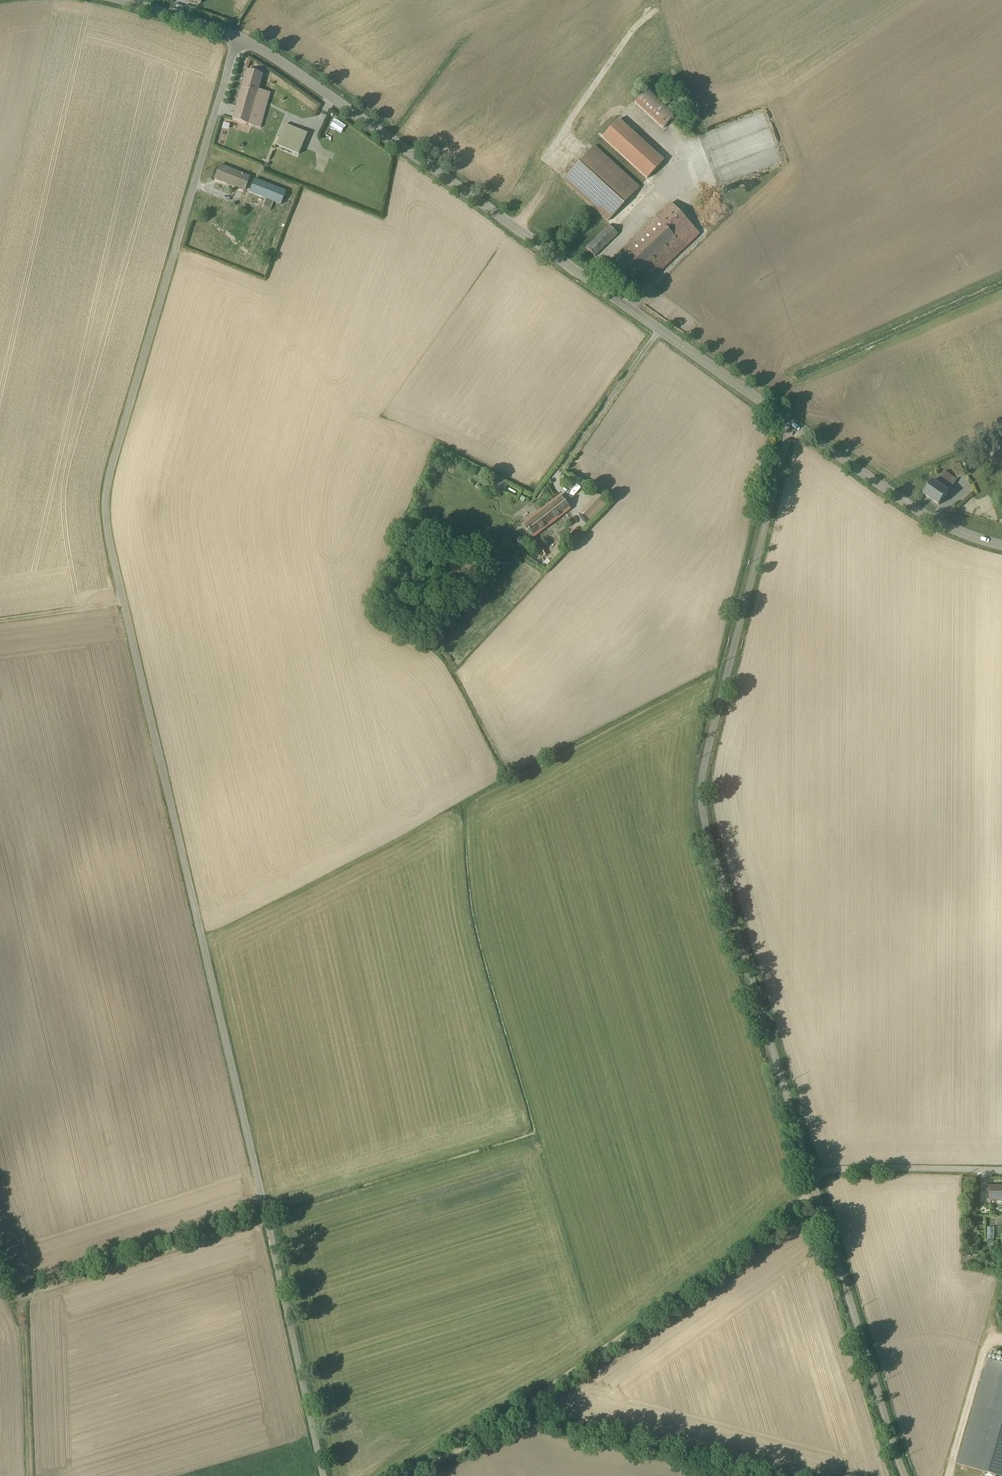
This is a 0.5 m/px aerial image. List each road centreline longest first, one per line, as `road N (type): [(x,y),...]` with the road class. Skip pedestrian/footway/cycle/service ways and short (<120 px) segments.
road 1 (unclassified): [(237,38),(105,506),(322,1475)]
road 2 (unclassified): [(791,423),(703,769),(702,806),(905,1475)]
road 3 (track): [(414,1475),(695,1281),(812,1179),(835,1171),(1001,1170)]
road 4 (unclassified): [(237,38),(791,423)]
road 5 (track): [(267,1219),(21,1300)]
road 6 (unclassified): [(791,423),(942,525),(1001,546)]
road 7 (track): [(30,1475),(21,1300)]
road 8 (track): [(122,603),(0,619)]
road 9 (unclassified): [(122,0),(237,38)]

